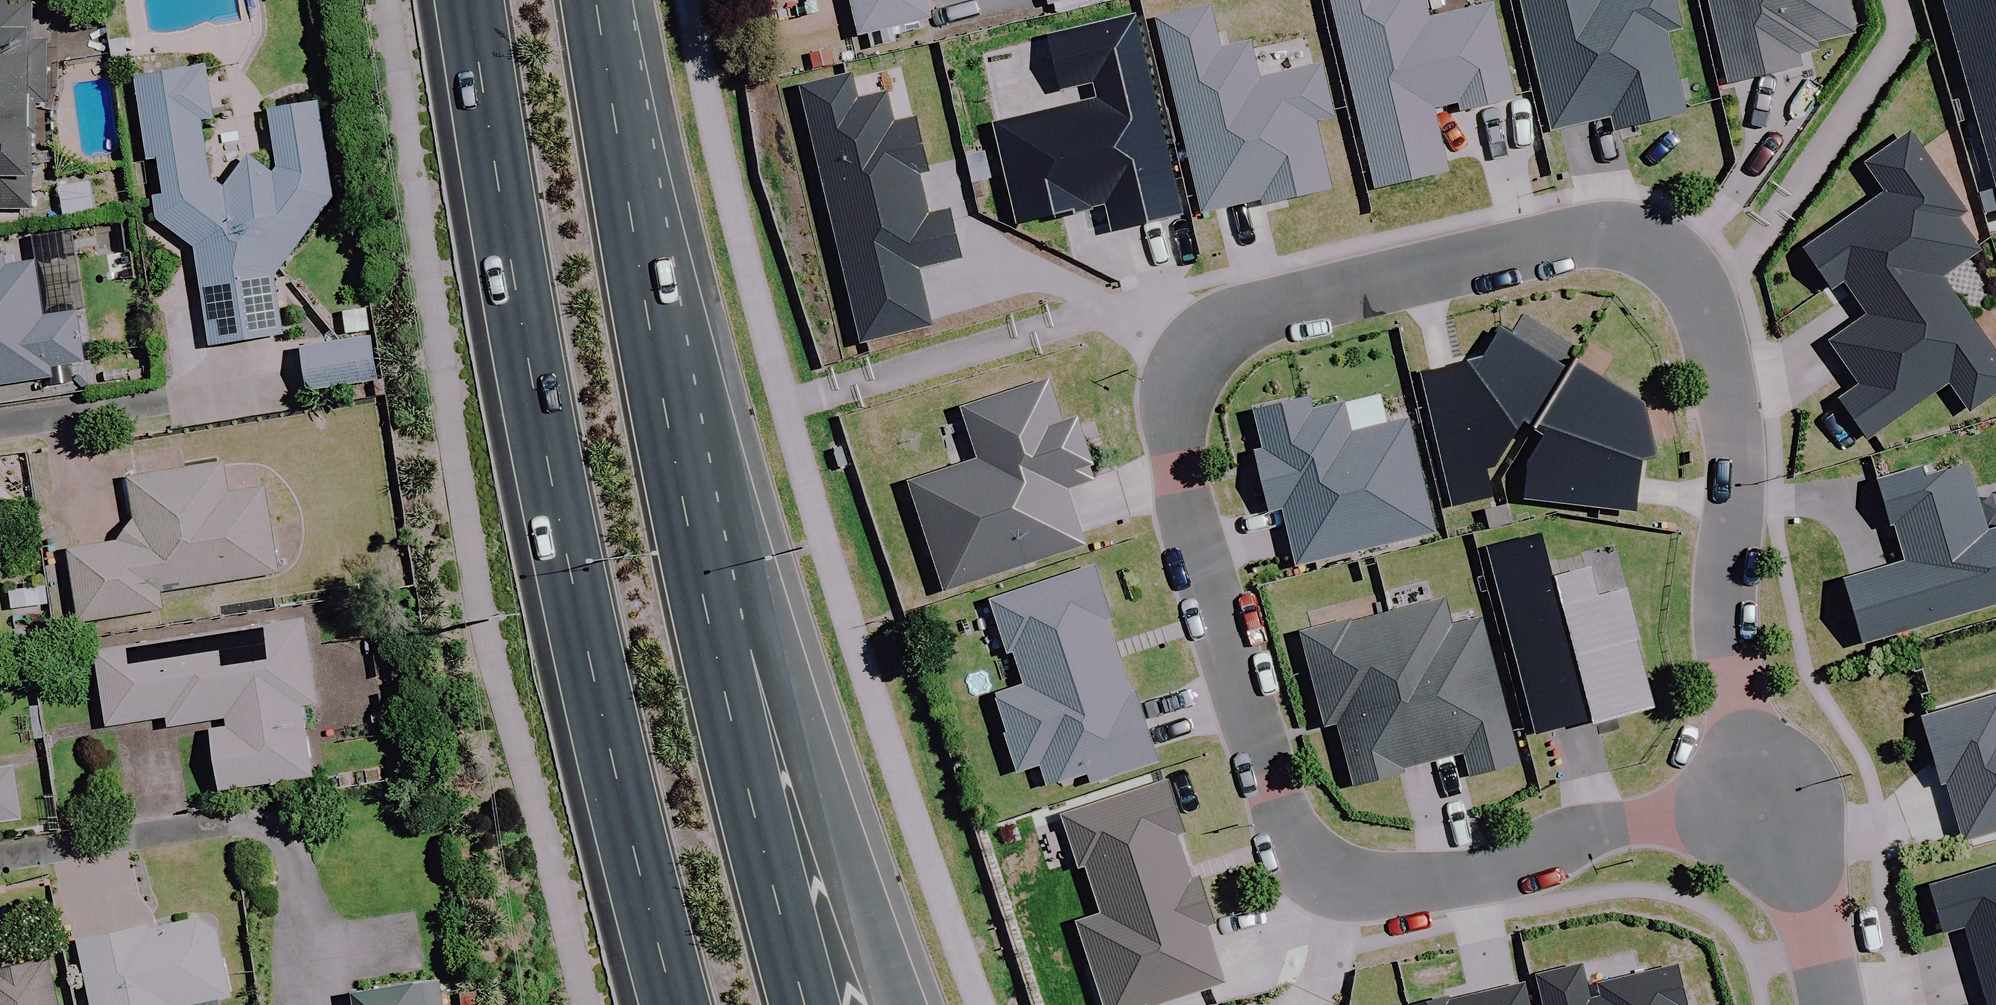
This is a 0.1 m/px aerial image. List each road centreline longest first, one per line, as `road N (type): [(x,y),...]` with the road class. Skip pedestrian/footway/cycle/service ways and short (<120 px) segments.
road 1 (residential): [(1754,804),(1731,615),(1732,411),(1703,308),(1670,259),(1613,237),(1581,238),(1270,306),(1229,322),(1207,342),(1179,418),(1179,471),(1283,833),(1303,859),(1365,884),(1465,878),(1580,831),(1682,811)]
road 2 (primary): [(677,1004),(576,594),(470,0)]
road 3 (primary): [(595,0),(707,612)]
road 4 (primary): [(707,612),(809,775),(895,1004)]
road 5 (primary): [(707,612),(806,1004)]
road 6 (residential): [(1836,1004),(1797,881),(1754,804)]

